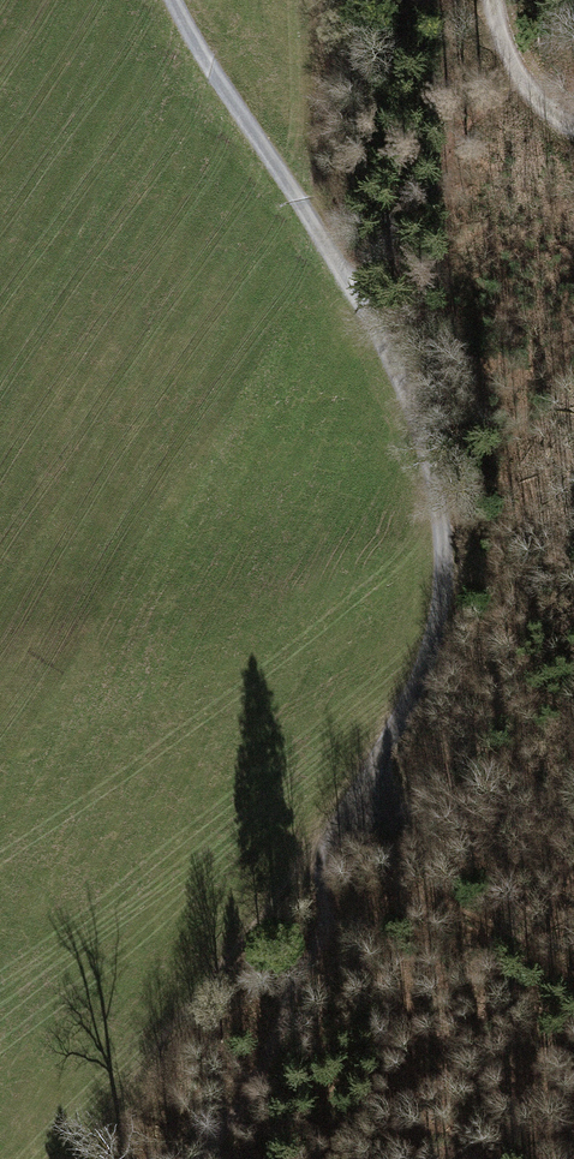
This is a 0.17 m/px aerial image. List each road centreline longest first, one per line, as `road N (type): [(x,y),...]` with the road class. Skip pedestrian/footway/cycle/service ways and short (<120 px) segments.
road 1 (track): [(174,0),(384,339),(413,407),(436,494),(439,617),(411,697),(326,846),(322,870)]
road 2 (track): [(322,870),(324,934),(204,1158)]
road 3 (track): [(573,128),(521,85),(493,0)]

